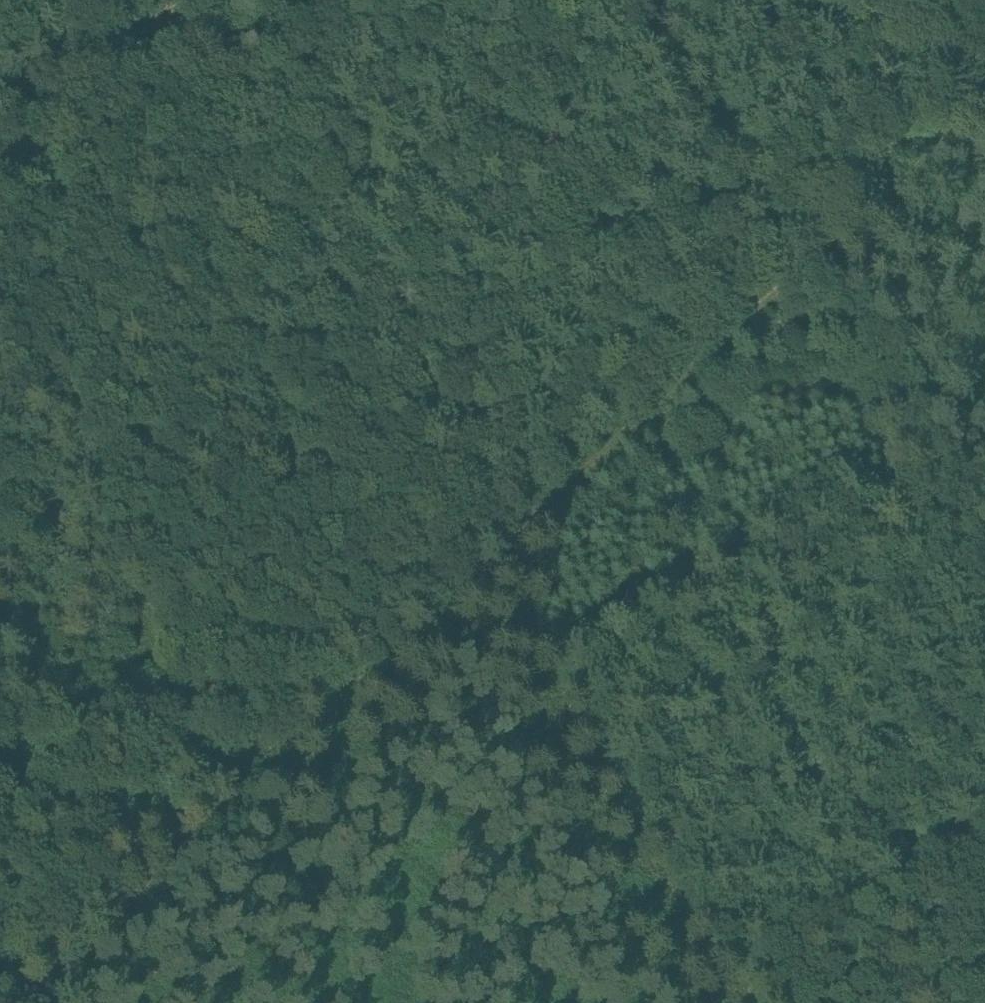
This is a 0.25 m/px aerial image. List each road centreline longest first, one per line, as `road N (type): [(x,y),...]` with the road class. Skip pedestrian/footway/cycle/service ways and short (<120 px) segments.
road 1 (track): [(183,0),(0,98)]

